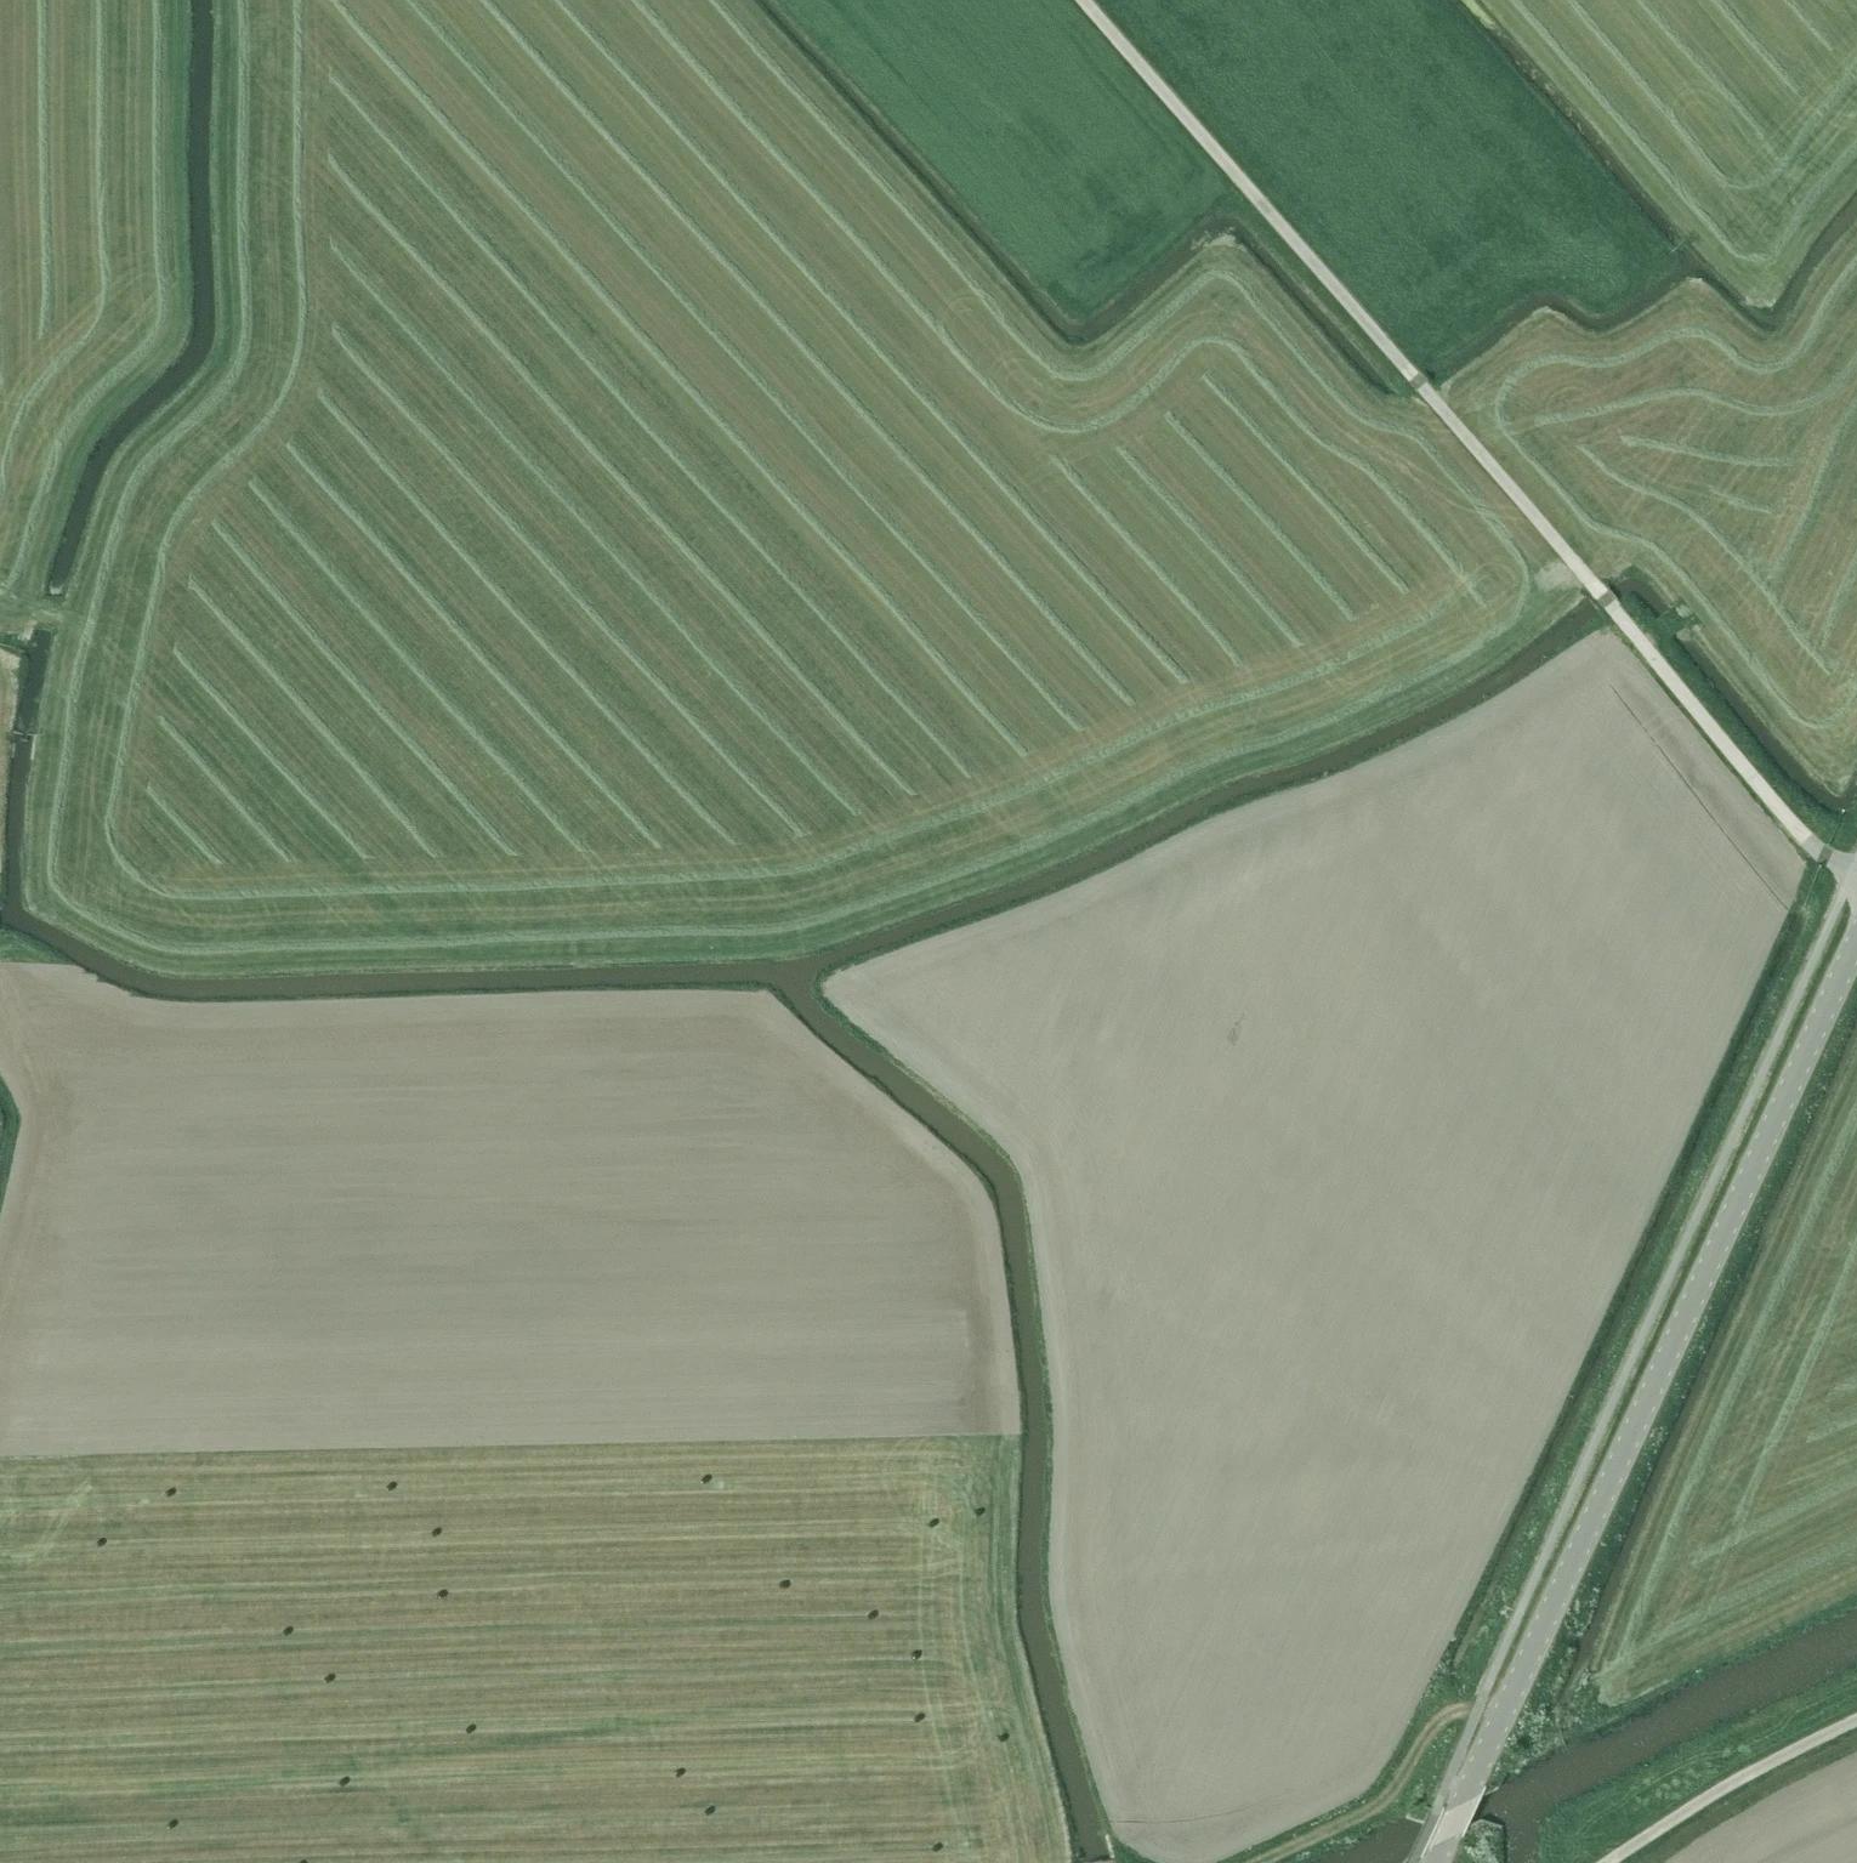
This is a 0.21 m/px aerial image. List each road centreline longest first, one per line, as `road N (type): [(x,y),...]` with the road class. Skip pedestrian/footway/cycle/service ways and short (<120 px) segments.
road 1 (tertiary): [(1439,1862),(1856,943)]
road 2 (track): [(1501,1724),(1477,1715),(1434,1720),(1382,1805),(1259,1862)]

